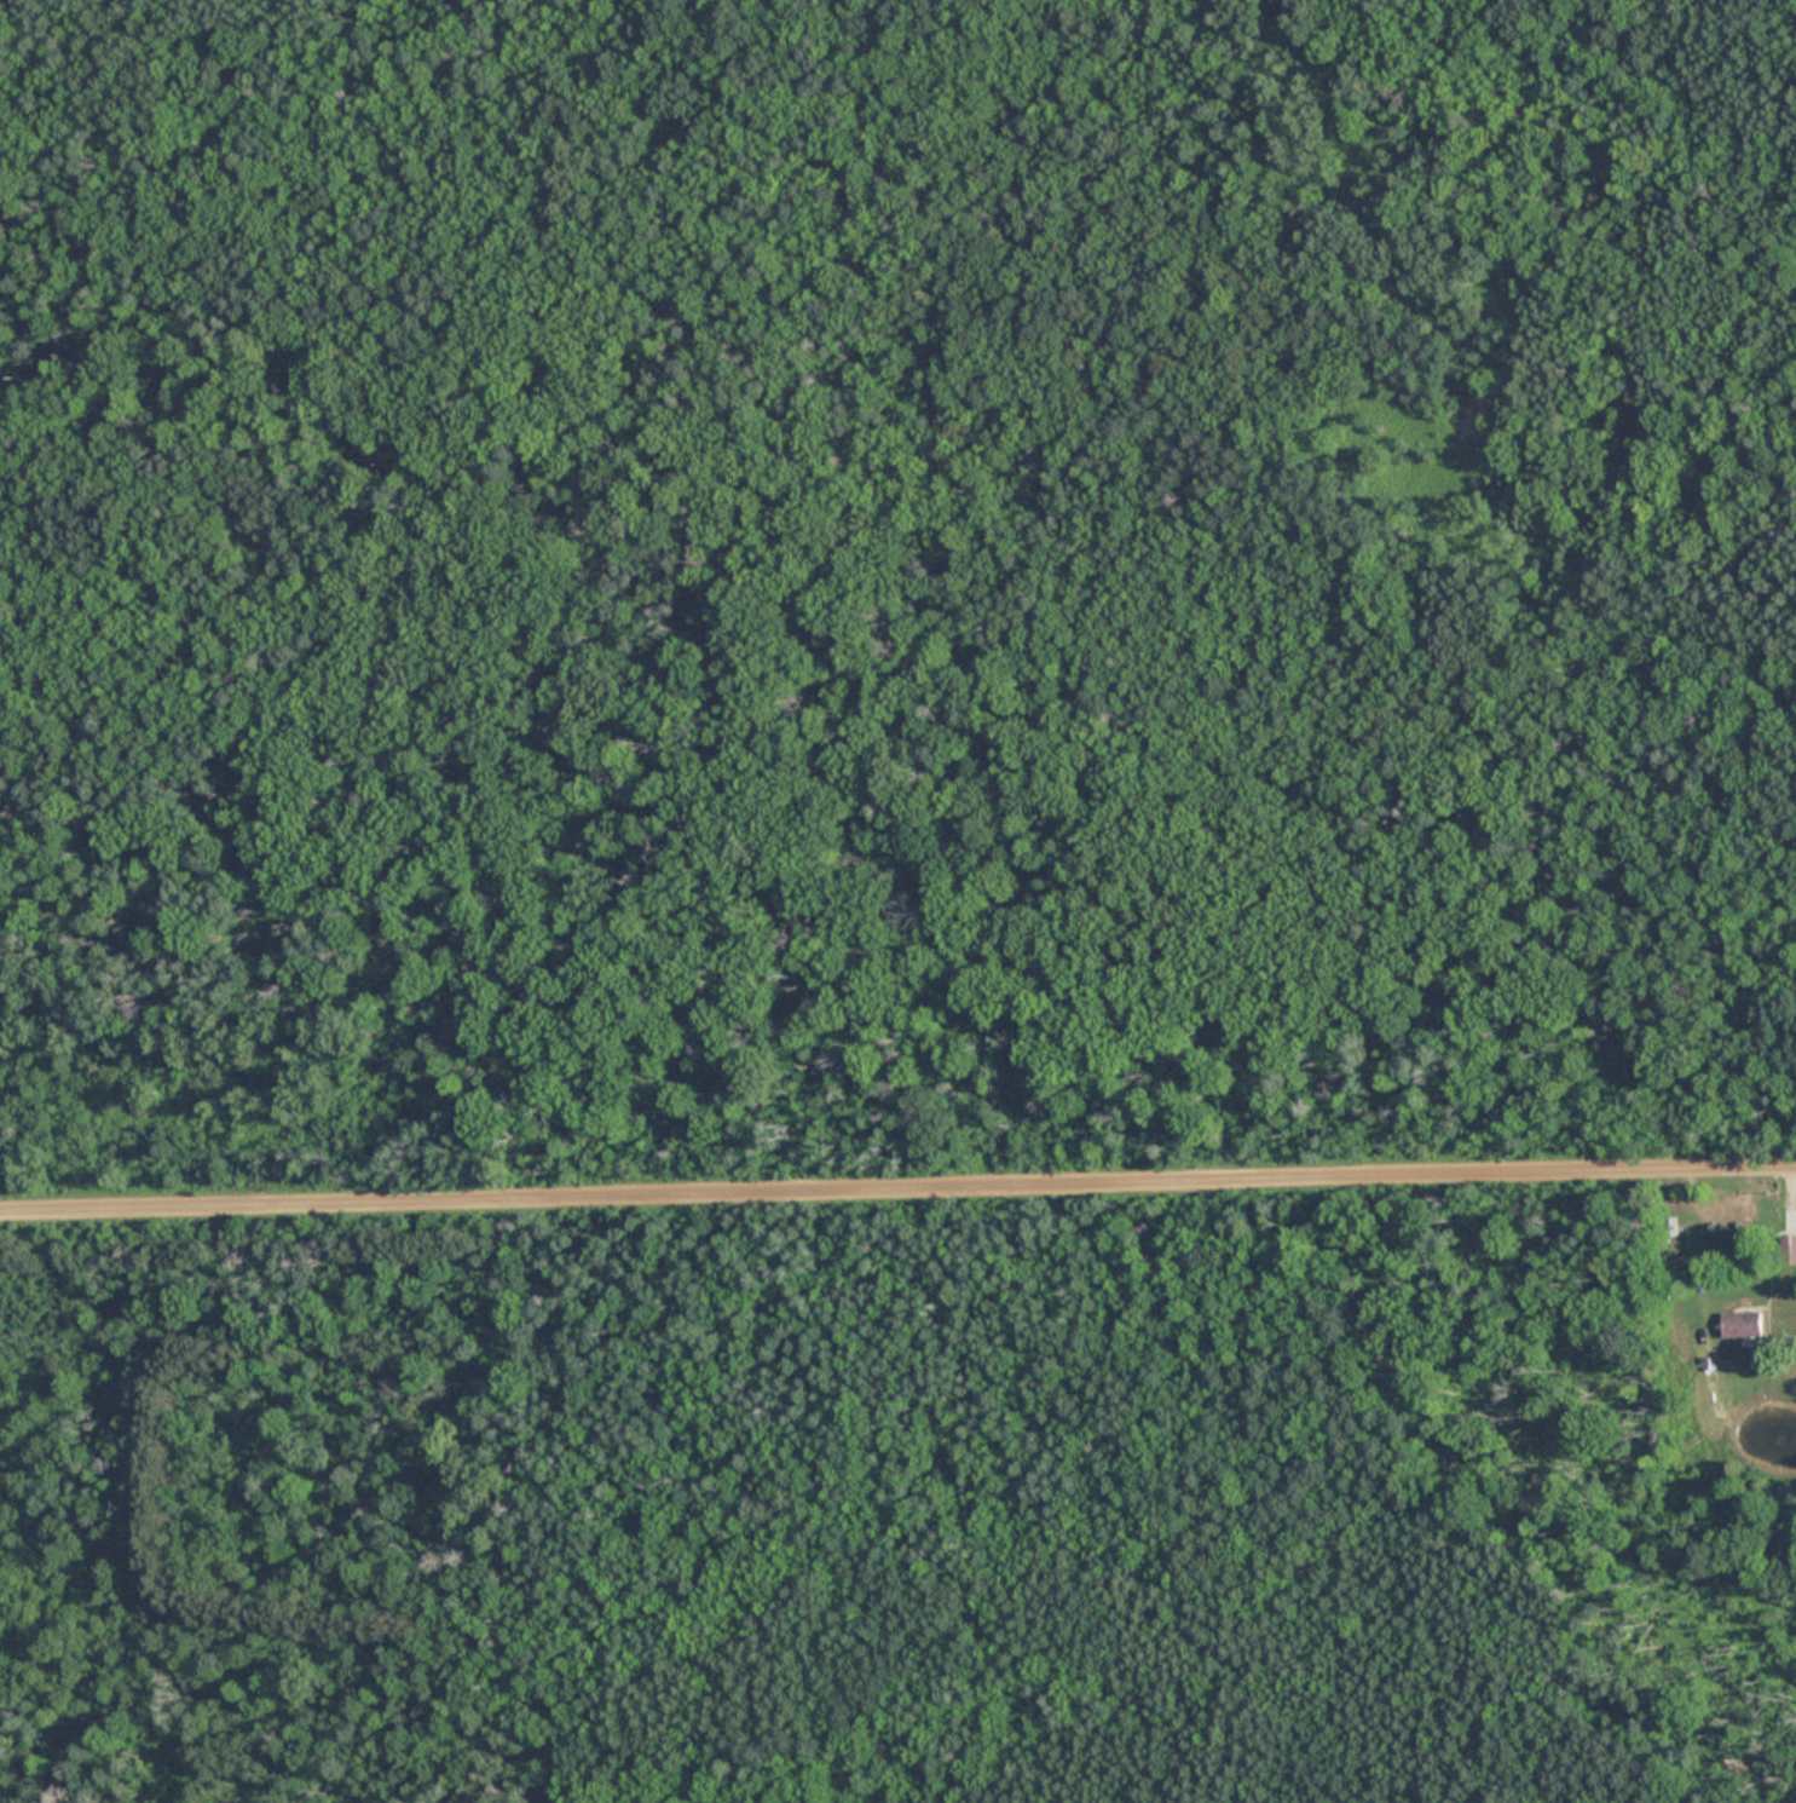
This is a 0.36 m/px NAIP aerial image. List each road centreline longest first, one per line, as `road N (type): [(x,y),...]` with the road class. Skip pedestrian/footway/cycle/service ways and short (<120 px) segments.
road 1 (residential): [(0,1217),(1795,1170)]

